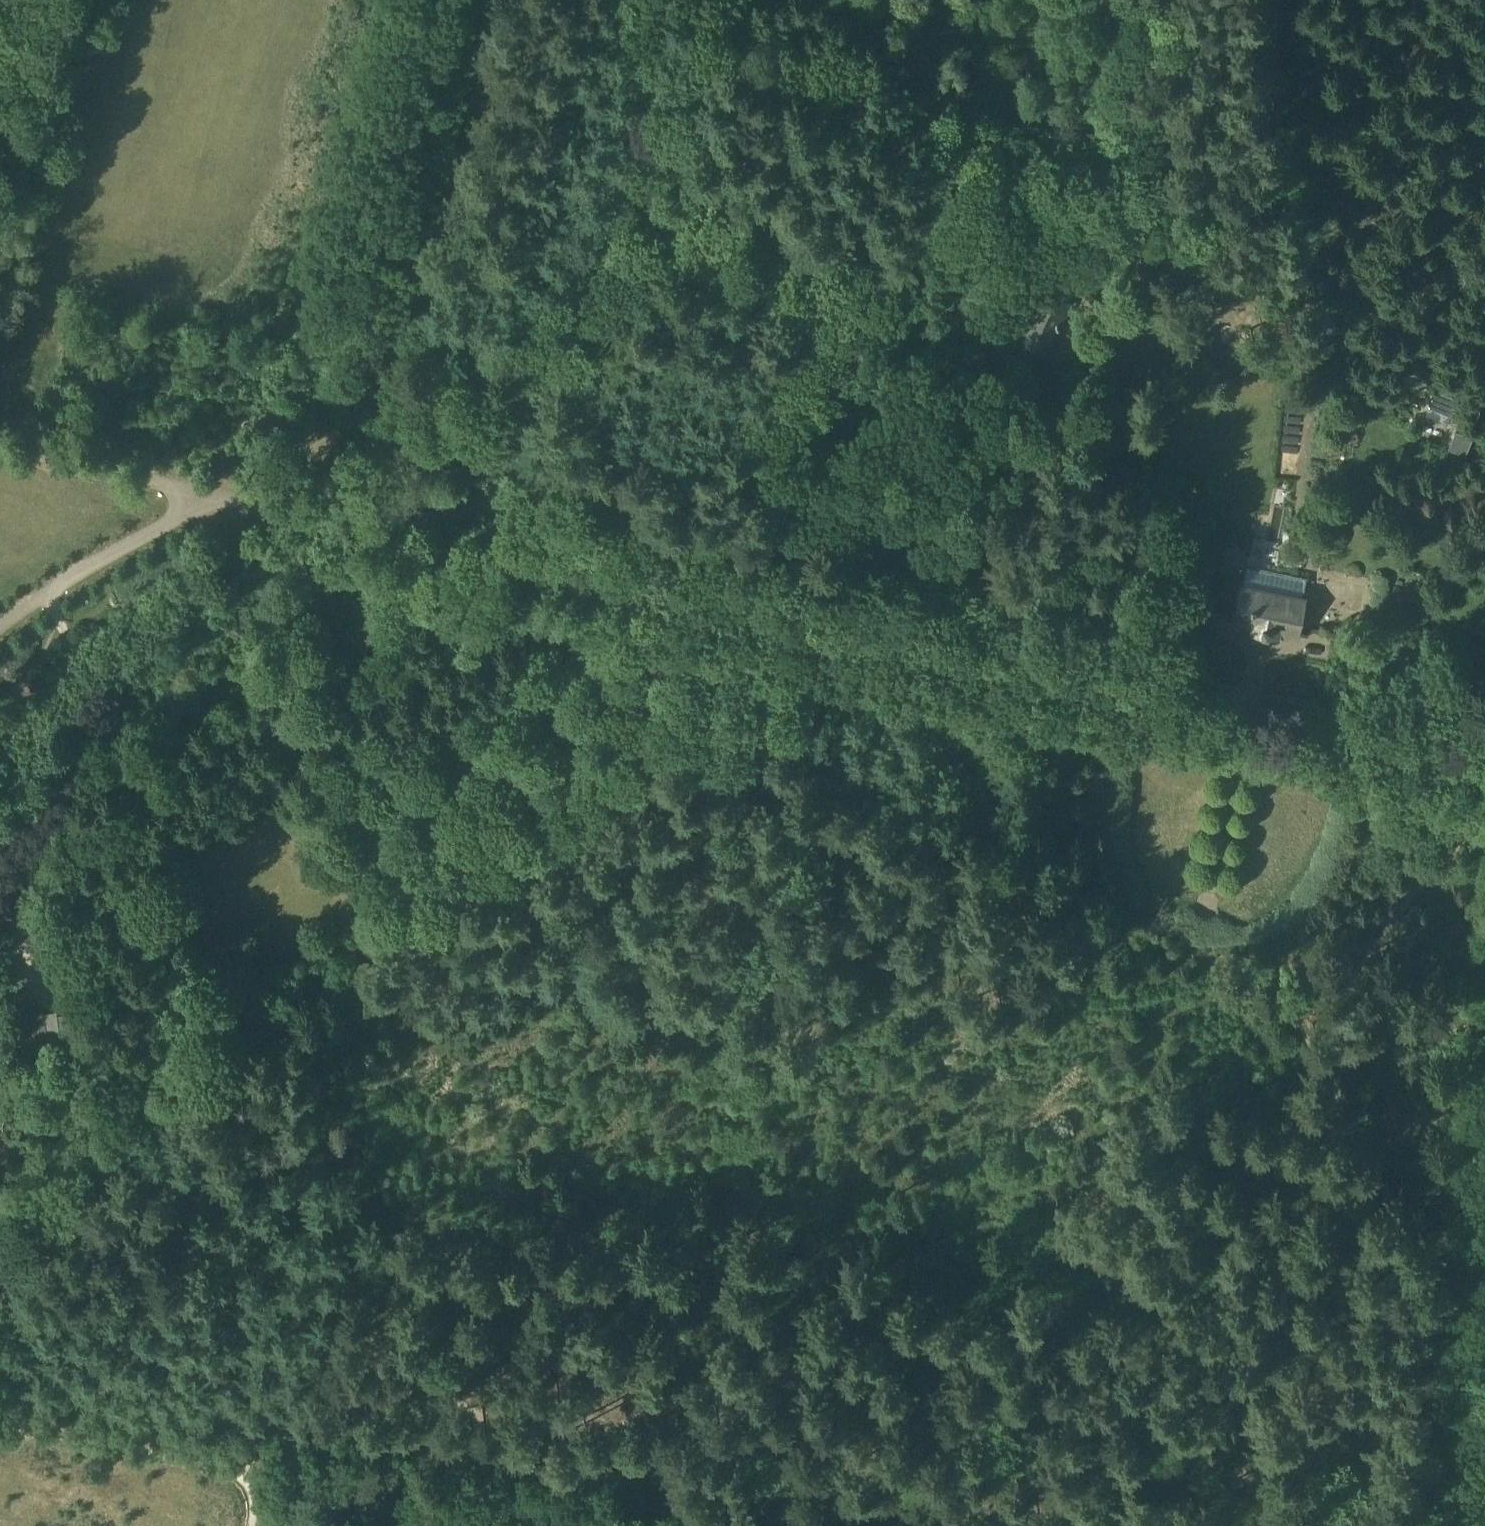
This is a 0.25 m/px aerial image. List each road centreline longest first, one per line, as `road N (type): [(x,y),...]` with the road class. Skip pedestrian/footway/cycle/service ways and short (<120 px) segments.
road 1 (track): [(46,588),(91,692),(90,716),(0,834)]
road 2 (track): [(487,1525),(328,1514),(314,1525)]

